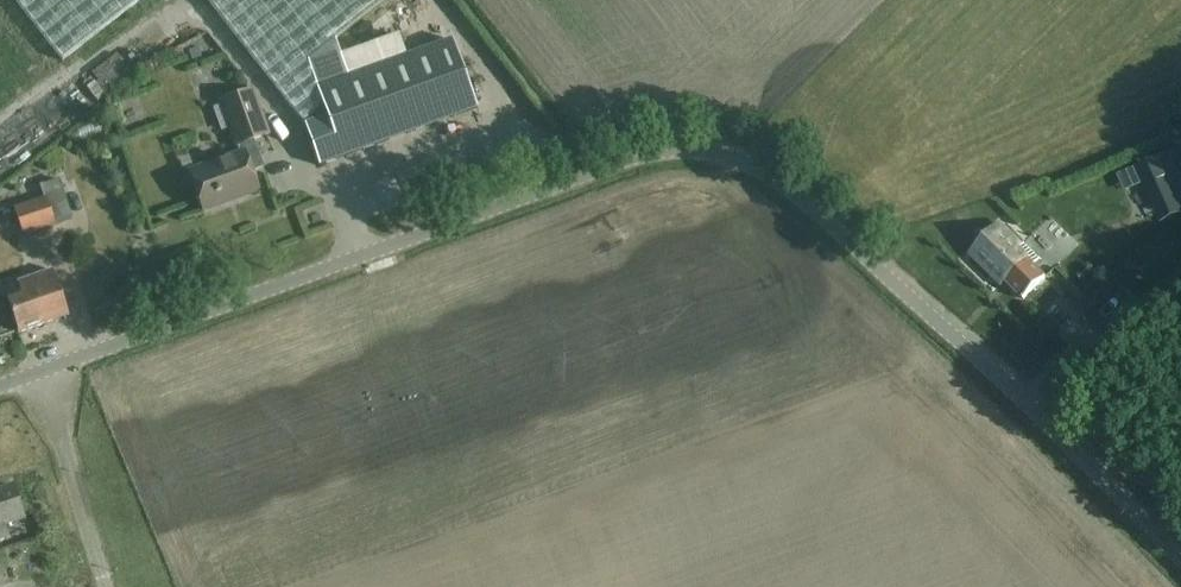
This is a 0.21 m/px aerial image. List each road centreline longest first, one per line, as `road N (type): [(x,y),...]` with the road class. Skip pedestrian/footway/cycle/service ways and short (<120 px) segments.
road 1 (unclassified): [(1180,560),(989,369),(793,196),(757,169),(687,149),(647,153),(0,386)]

